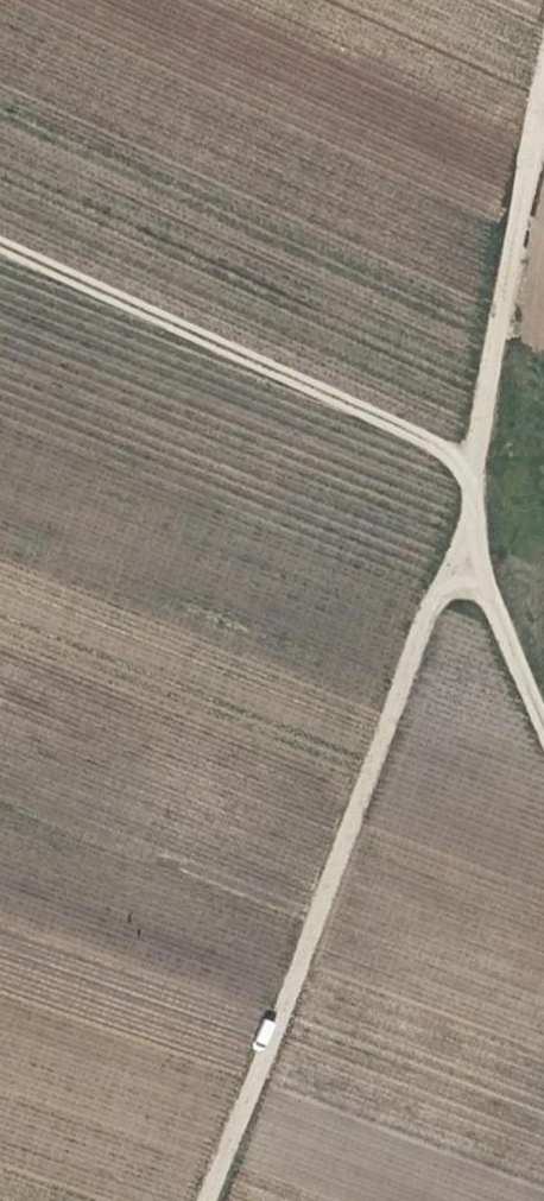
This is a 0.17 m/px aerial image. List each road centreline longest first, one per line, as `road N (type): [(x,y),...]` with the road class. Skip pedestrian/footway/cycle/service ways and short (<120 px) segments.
road 1 (track): [(482,581),(451,585),(430,605),(415,638),(207,1200)]
road 2 (track): [(543,148),(468,460),(482,581),(543,739)]
road 3 (track): [(468,460),(0,249)]

